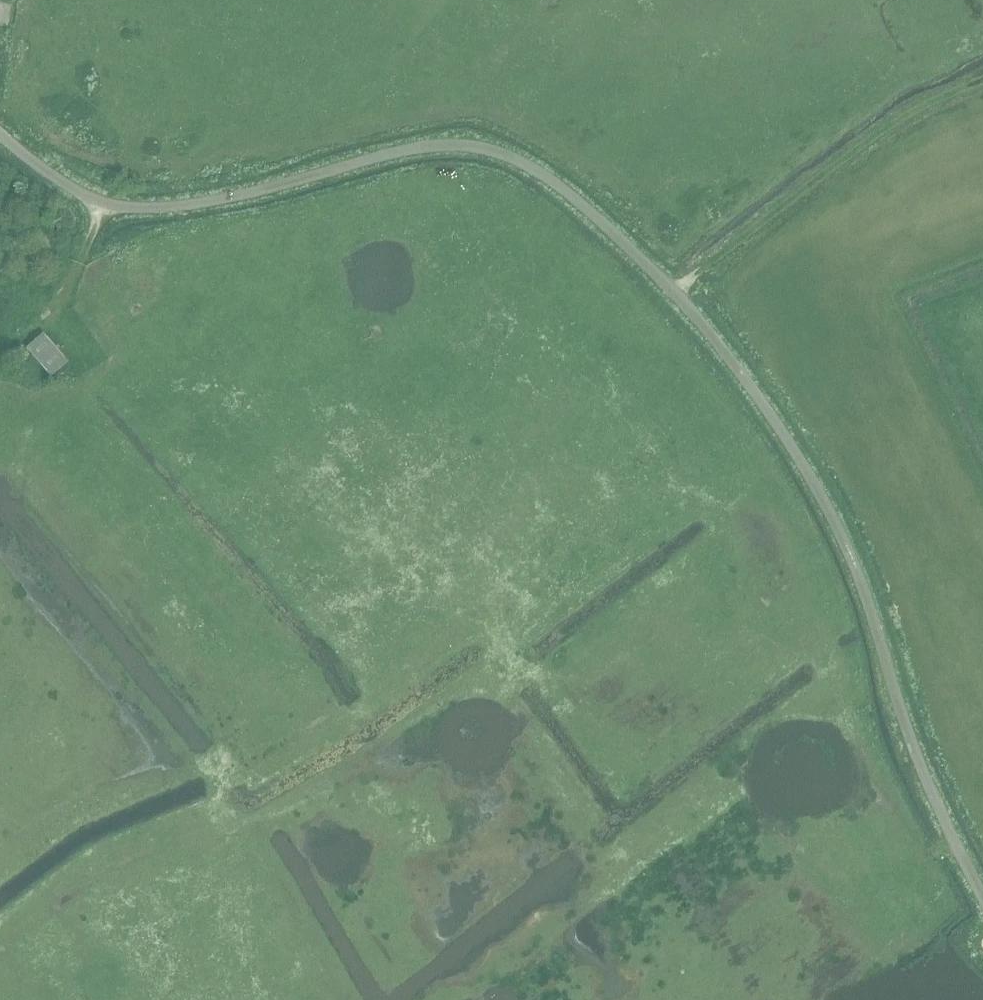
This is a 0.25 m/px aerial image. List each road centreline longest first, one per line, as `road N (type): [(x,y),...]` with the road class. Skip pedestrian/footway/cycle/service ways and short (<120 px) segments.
road 1 (unclassified): [(982,897),(912,739),(854,566),(778,421),(680,294),(560,185),(522,160),(450,144),(227,198),(138,207),(99,201),(0,134)]
road 2 (track): [(680,294),(897,125),(982,83)]

